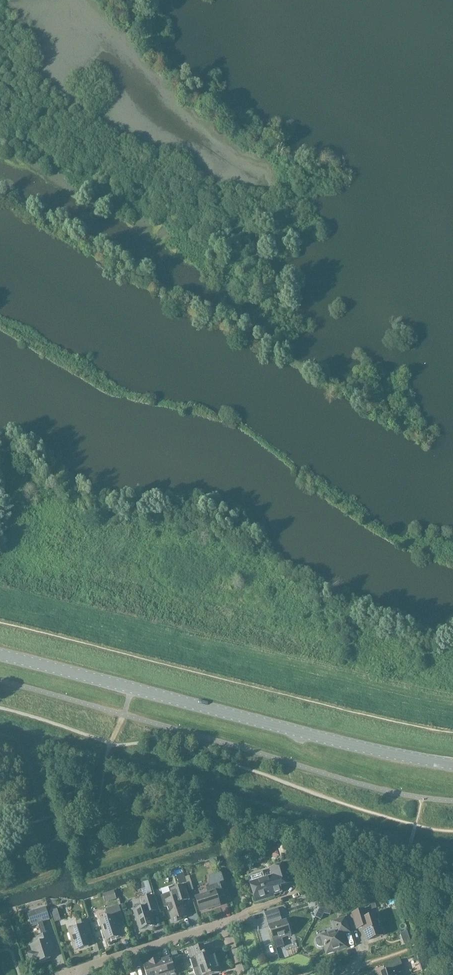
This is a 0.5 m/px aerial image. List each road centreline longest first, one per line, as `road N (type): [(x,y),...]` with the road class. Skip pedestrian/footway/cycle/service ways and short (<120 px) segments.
road 1 (tertiary): [(0,656),(452,766)]
road 2 (residential): [(74,970),(225,923)]

